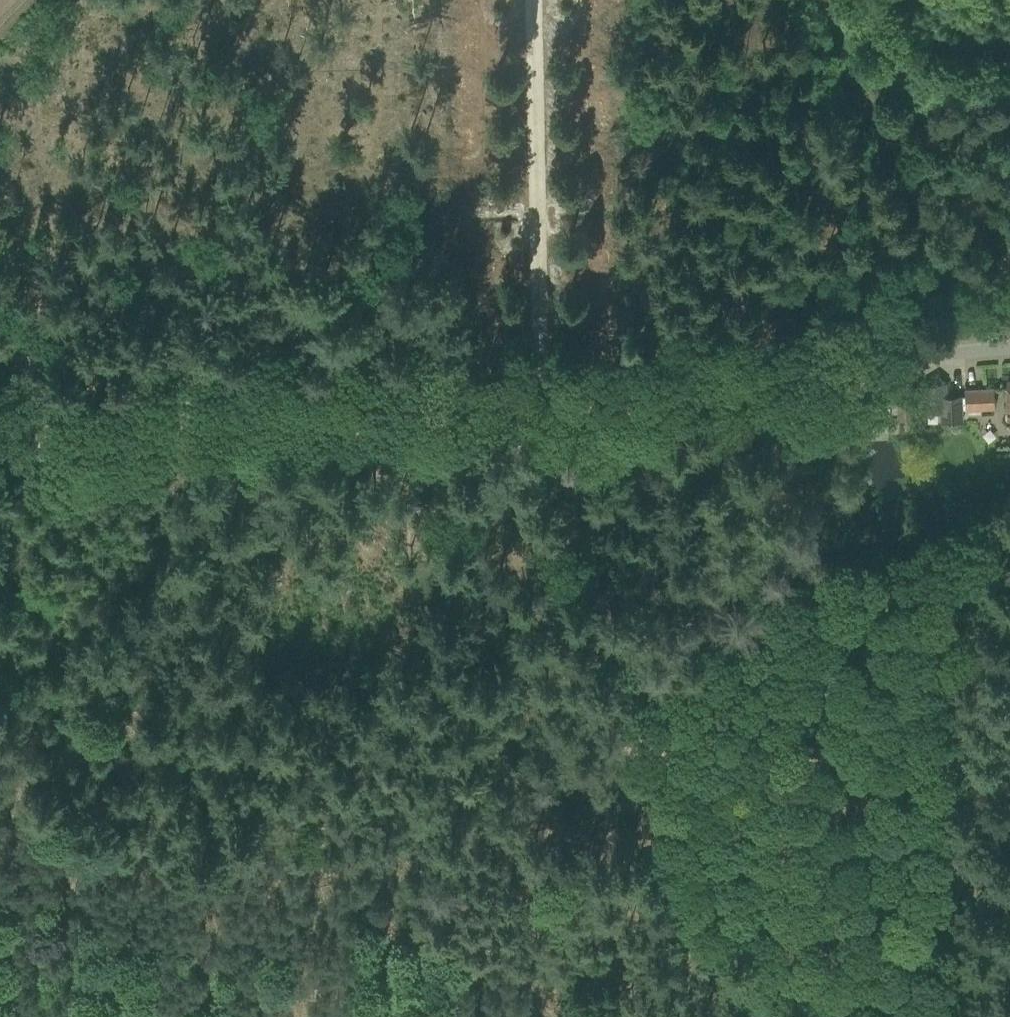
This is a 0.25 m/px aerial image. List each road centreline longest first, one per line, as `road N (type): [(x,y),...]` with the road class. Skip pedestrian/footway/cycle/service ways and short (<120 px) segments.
road 1 (unclassified): [(0,405),(1009,349)]

